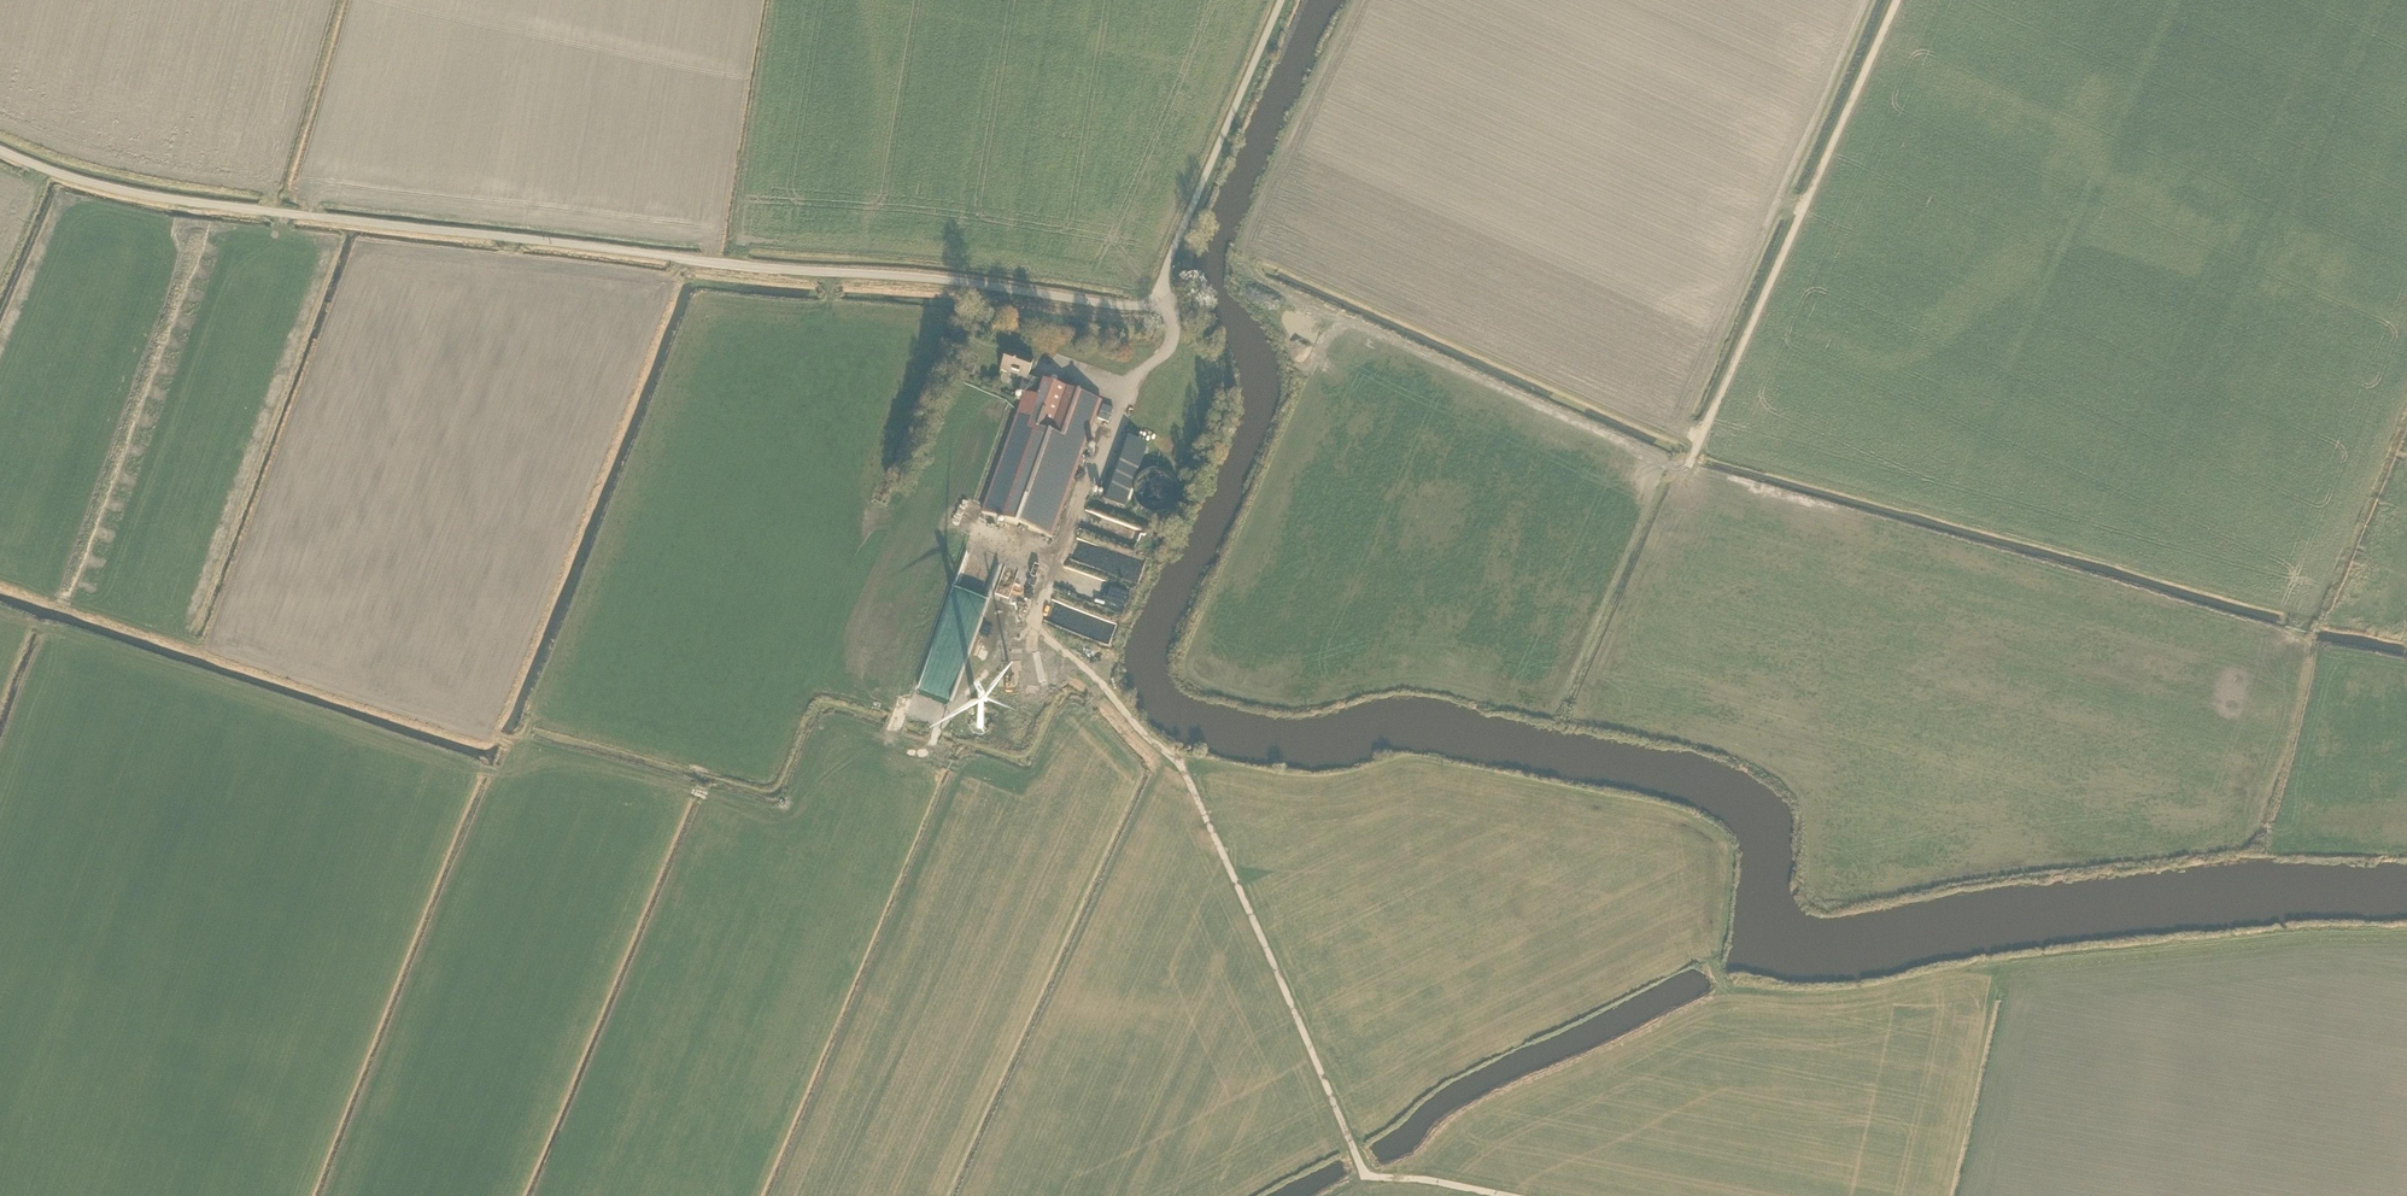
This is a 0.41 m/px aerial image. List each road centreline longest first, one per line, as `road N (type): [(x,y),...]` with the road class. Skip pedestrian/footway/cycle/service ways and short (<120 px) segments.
road 1 (unclassified): [(0,150),(79,180),(175,200),(1142,307),(1161,291),(1282,0)]
road 2 (track): [(1511,1195),(1362,1169),(1184,769),(1036,625),(1056,552)]
road 3 (track): [(1685,468),(1897,0)]

